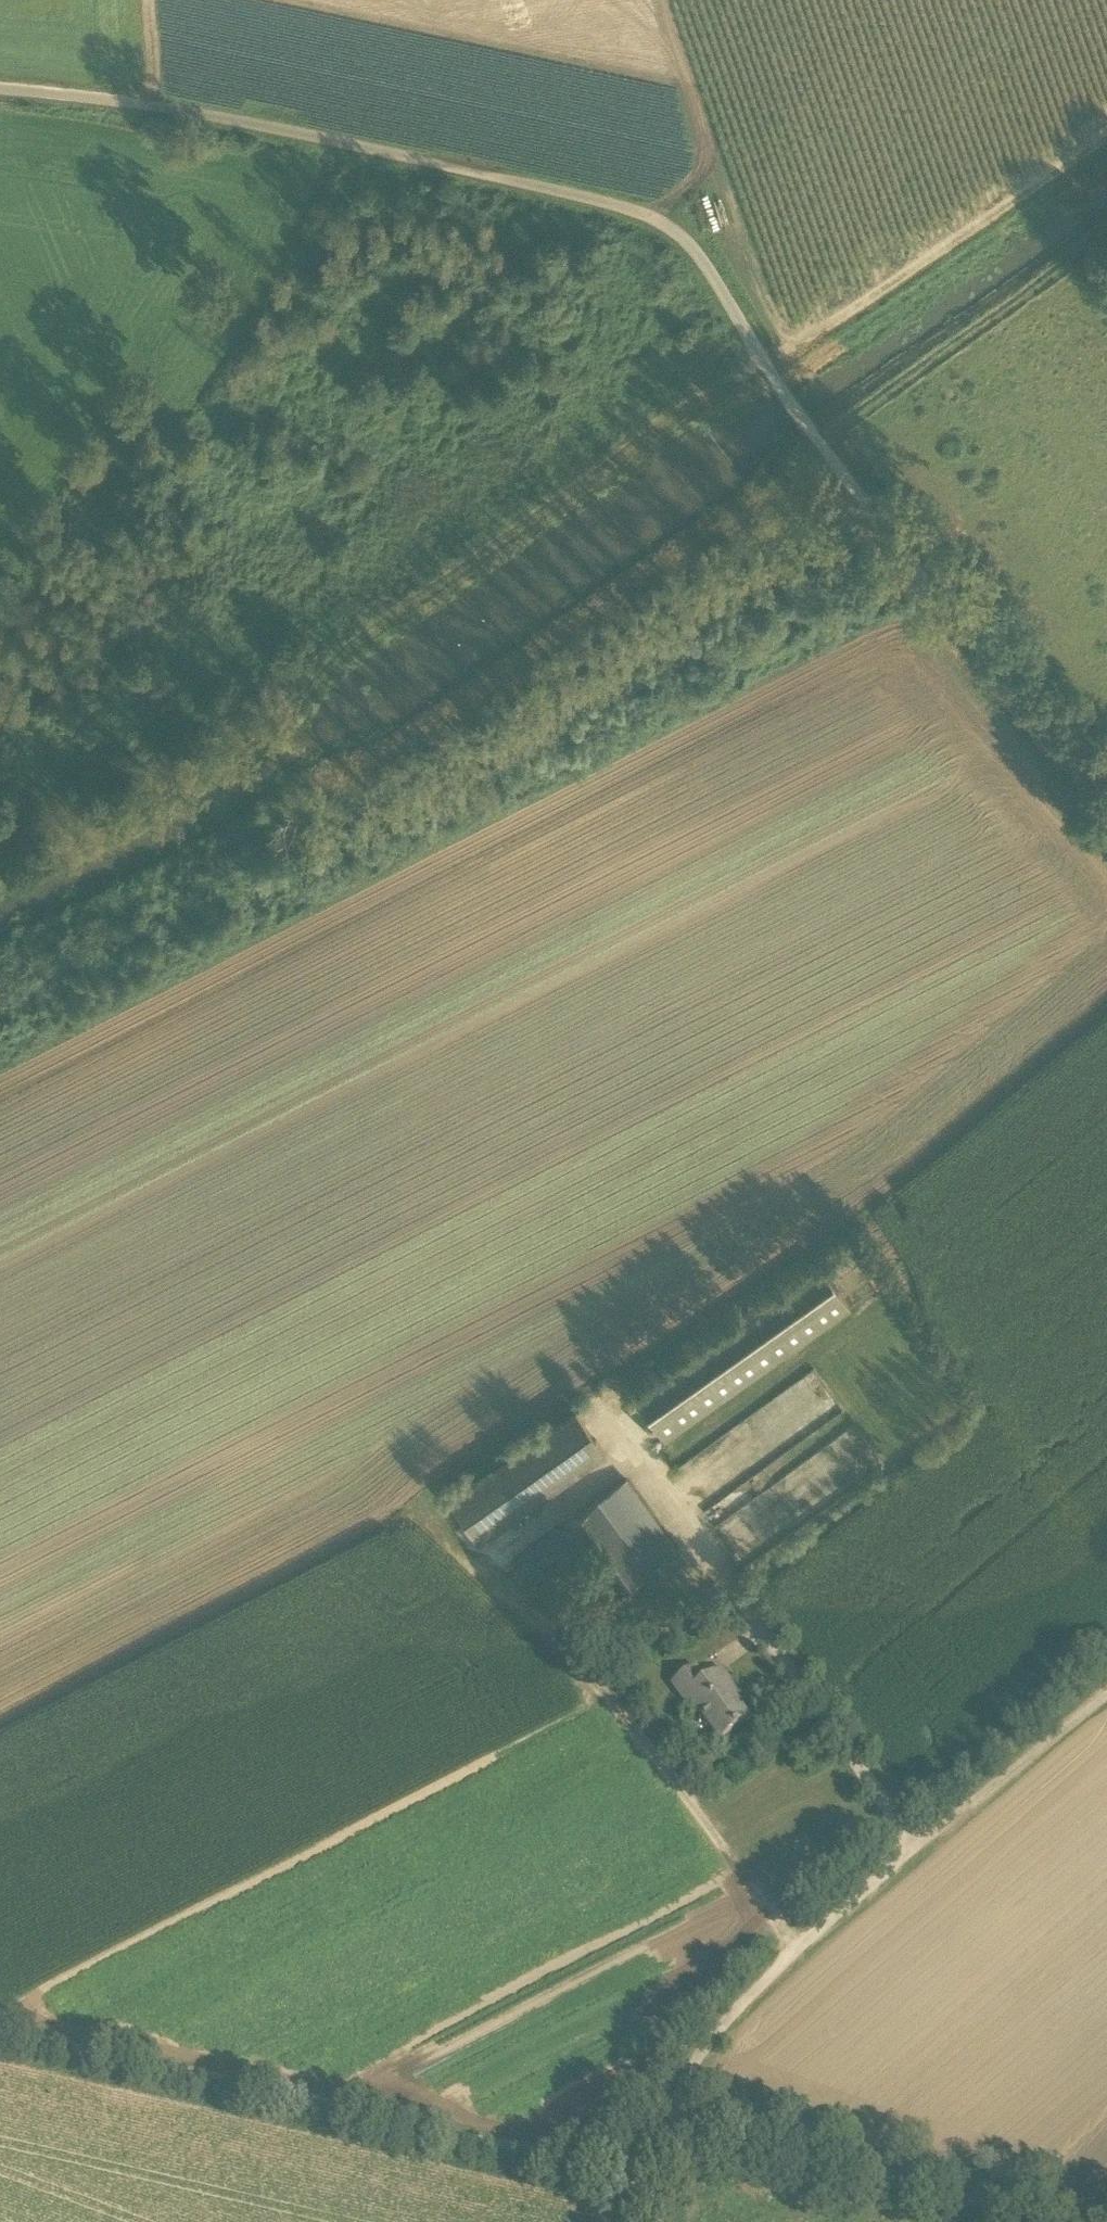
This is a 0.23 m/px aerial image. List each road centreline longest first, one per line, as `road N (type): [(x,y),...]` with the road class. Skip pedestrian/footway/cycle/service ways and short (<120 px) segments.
road 1 (unclassified): [(809,430),(699,258),(644,216),(293,133),(0,91)]
road 2 (track): [(0,878),(101,834),(263,736),(332,670),(760,360)]
road 3 (unclassified): [(661,2192),(0,2035)]
road 4 (track): [(1106,801),(1015,711),(819,446)]
road 5 (unclassified): [(684,2129),(738,2013),(935,1838)]
road 6 (unclassified): [(1051,2221),(684,2129)]
road 7 (track): [(819,446),(1106,233)]
road 8 (track): [(935,1838),(1106,1686)]

